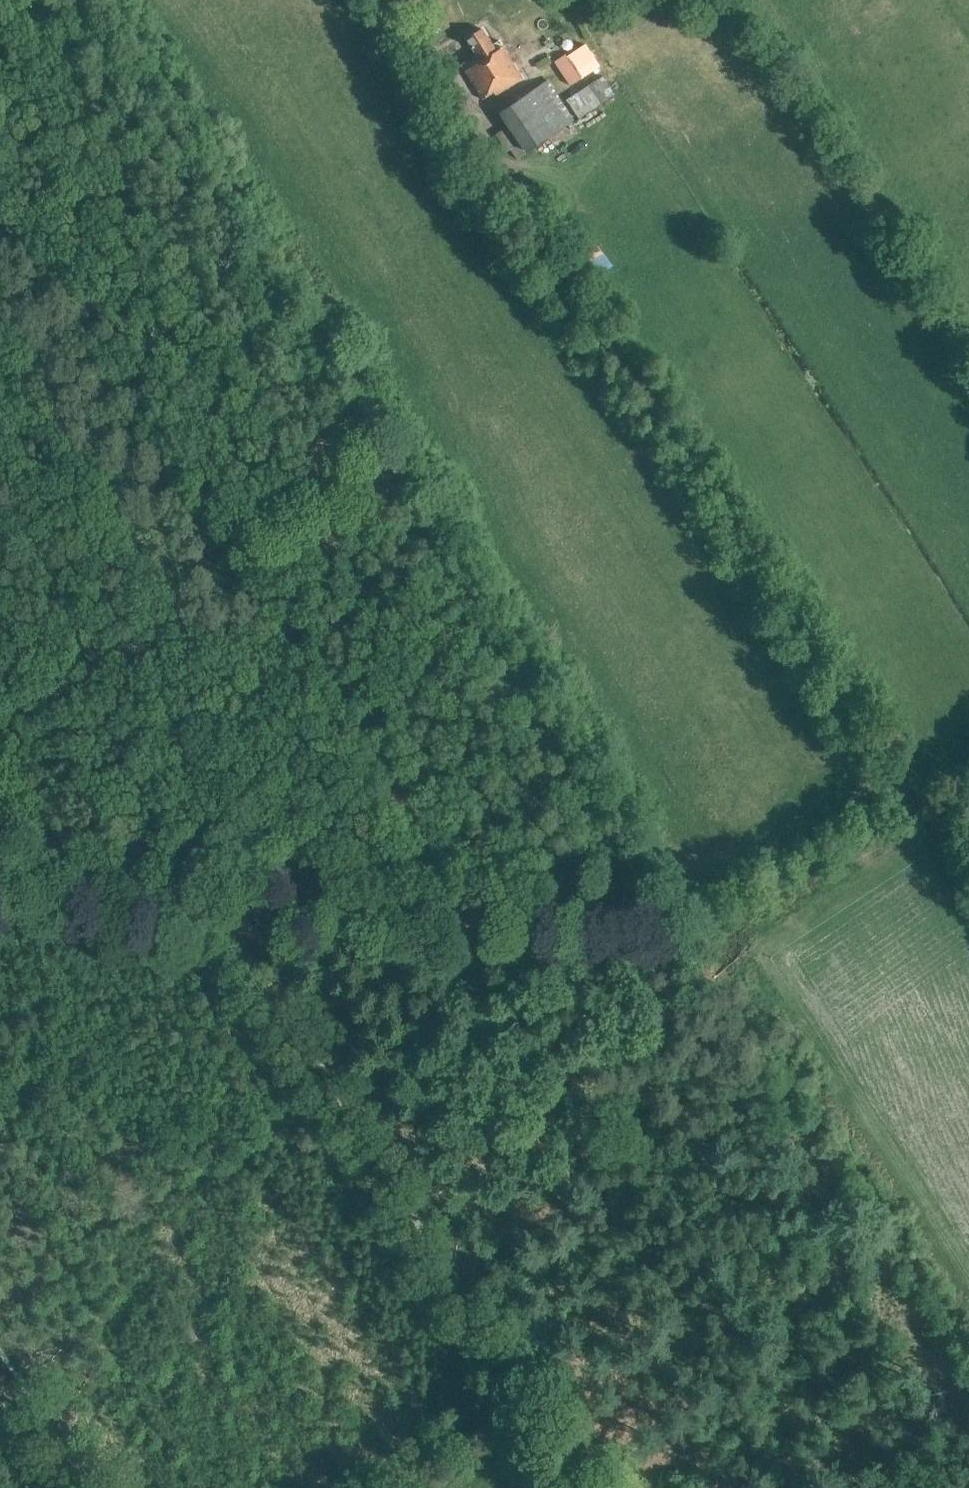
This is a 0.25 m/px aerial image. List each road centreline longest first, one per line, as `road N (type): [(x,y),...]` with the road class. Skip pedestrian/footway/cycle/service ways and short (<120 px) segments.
road 1 (track): [(394,0),(513,191)]

